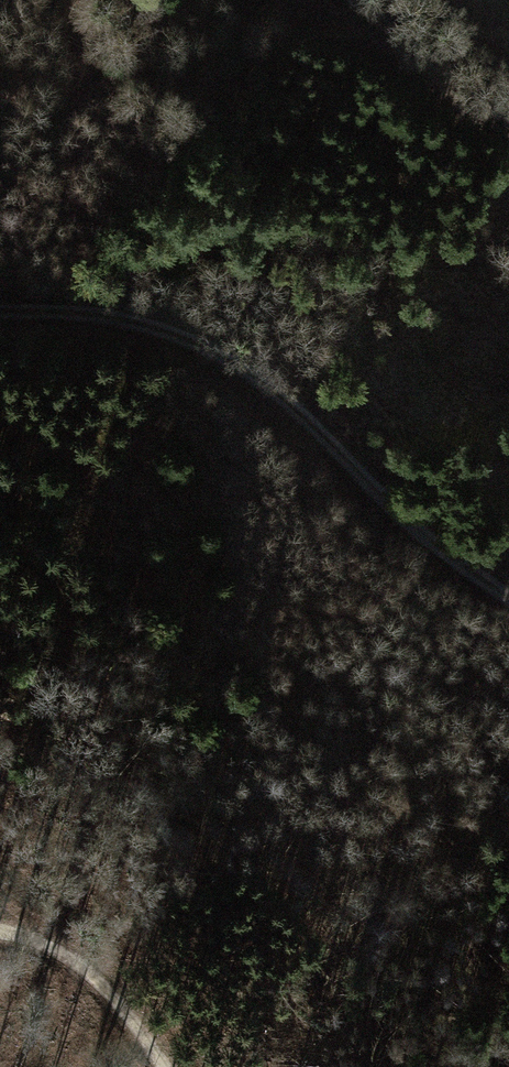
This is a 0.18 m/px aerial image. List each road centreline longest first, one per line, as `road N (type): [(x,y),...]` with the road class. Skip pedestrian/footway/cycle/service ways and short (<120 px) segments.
road 1 (track): [(0,301),(51,298),(159,318),(234,359),(429,551),(508,602)]
road 2 (track): [(172,1066),(98,977),(48,943),(0,930)]
road 3 (track): [(377,0),(421,42),(508,98)]

